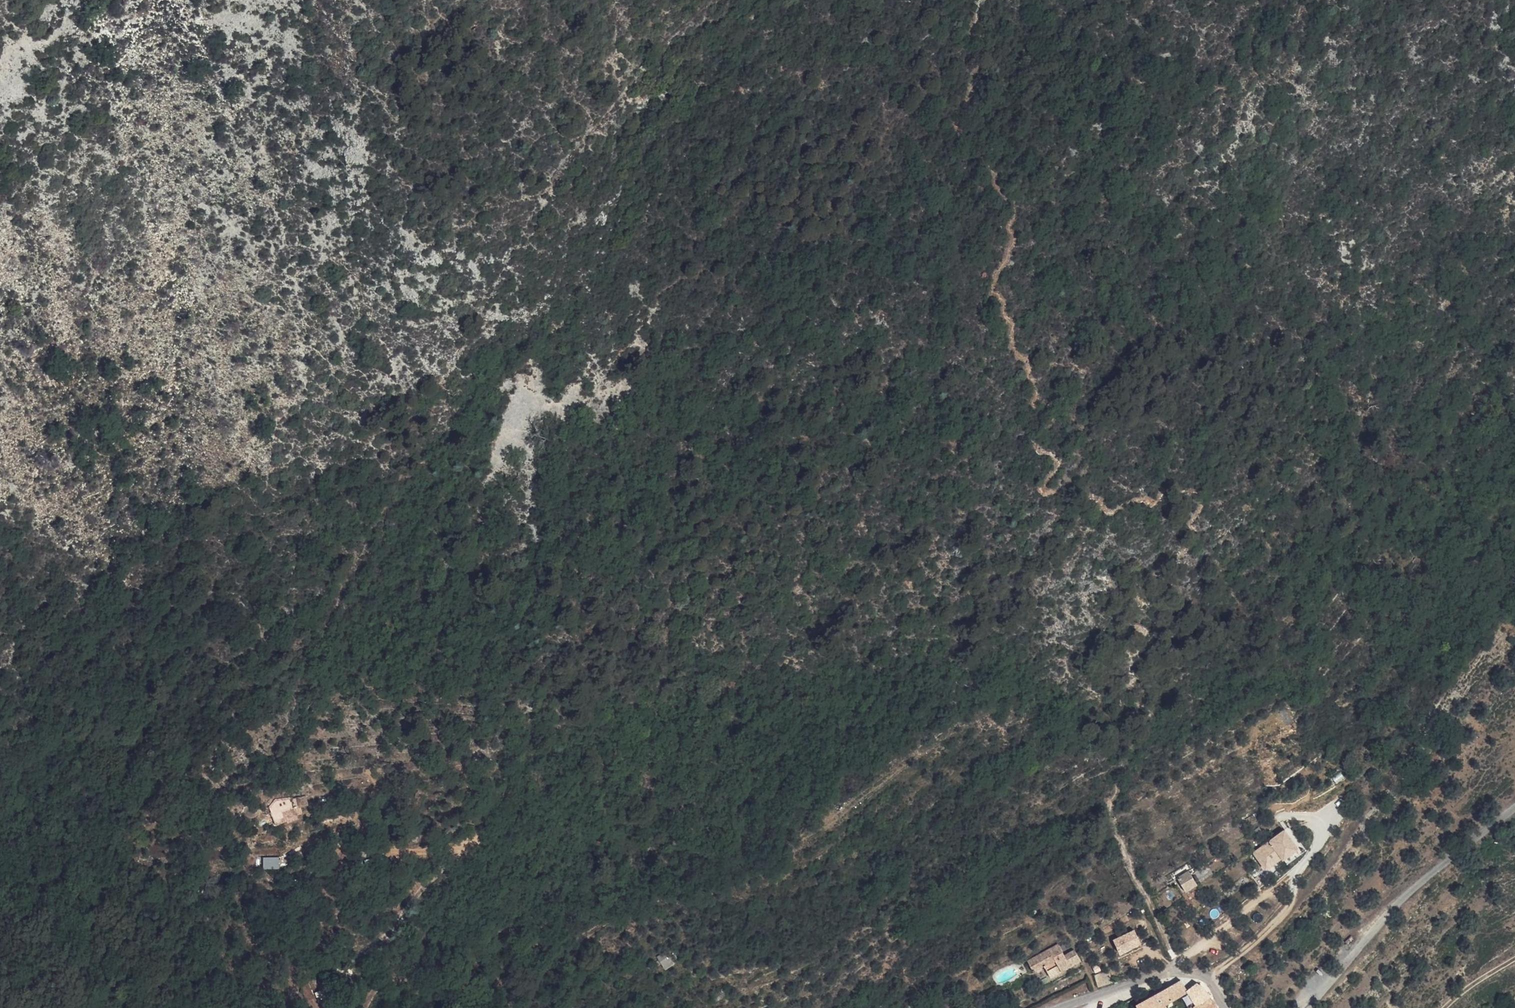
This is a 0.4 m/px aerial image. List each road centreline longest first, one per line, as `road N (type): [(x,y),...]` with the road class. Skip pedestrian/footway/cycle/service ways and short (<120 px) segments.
road 1 (track): [(1208,979),(1259,940),(1348,835),(1514,609)]
road 2 (track): [(355,1007),(348,977),(357,954),(390,935),(432,876),(476,841),(423,852),(296,841)]
road 3 (residential): [(1514,808),(1383,917),(1309,1007)]
road 4 (track): [(604,924),(643,902),(733,885),(842,818)]
road 5 (residential): [(1239,1007),(1208,979),(1180,970),(1057,1007)]

